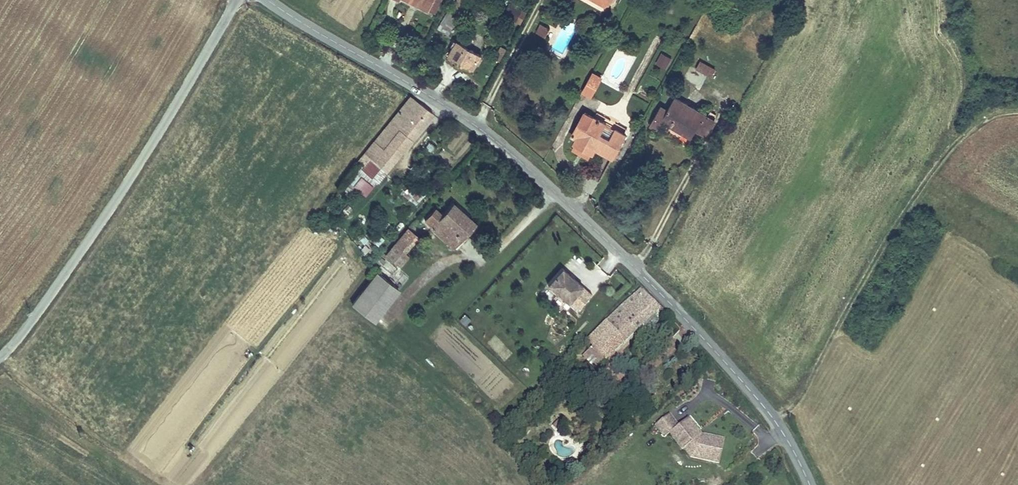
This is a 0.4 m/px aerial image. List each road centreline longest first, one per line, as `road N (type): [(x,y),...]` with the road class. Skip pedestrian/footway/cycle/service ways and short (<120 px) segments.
road 1 (tertiary): [(268,0),(476,126),(597,230),(775,419),(809,484)]
road 2 (unclassified): [(239,0),(0,358)]
road 3 (track): [(775,419),(794,401),(946,148),(978,118),(1017,109)]

